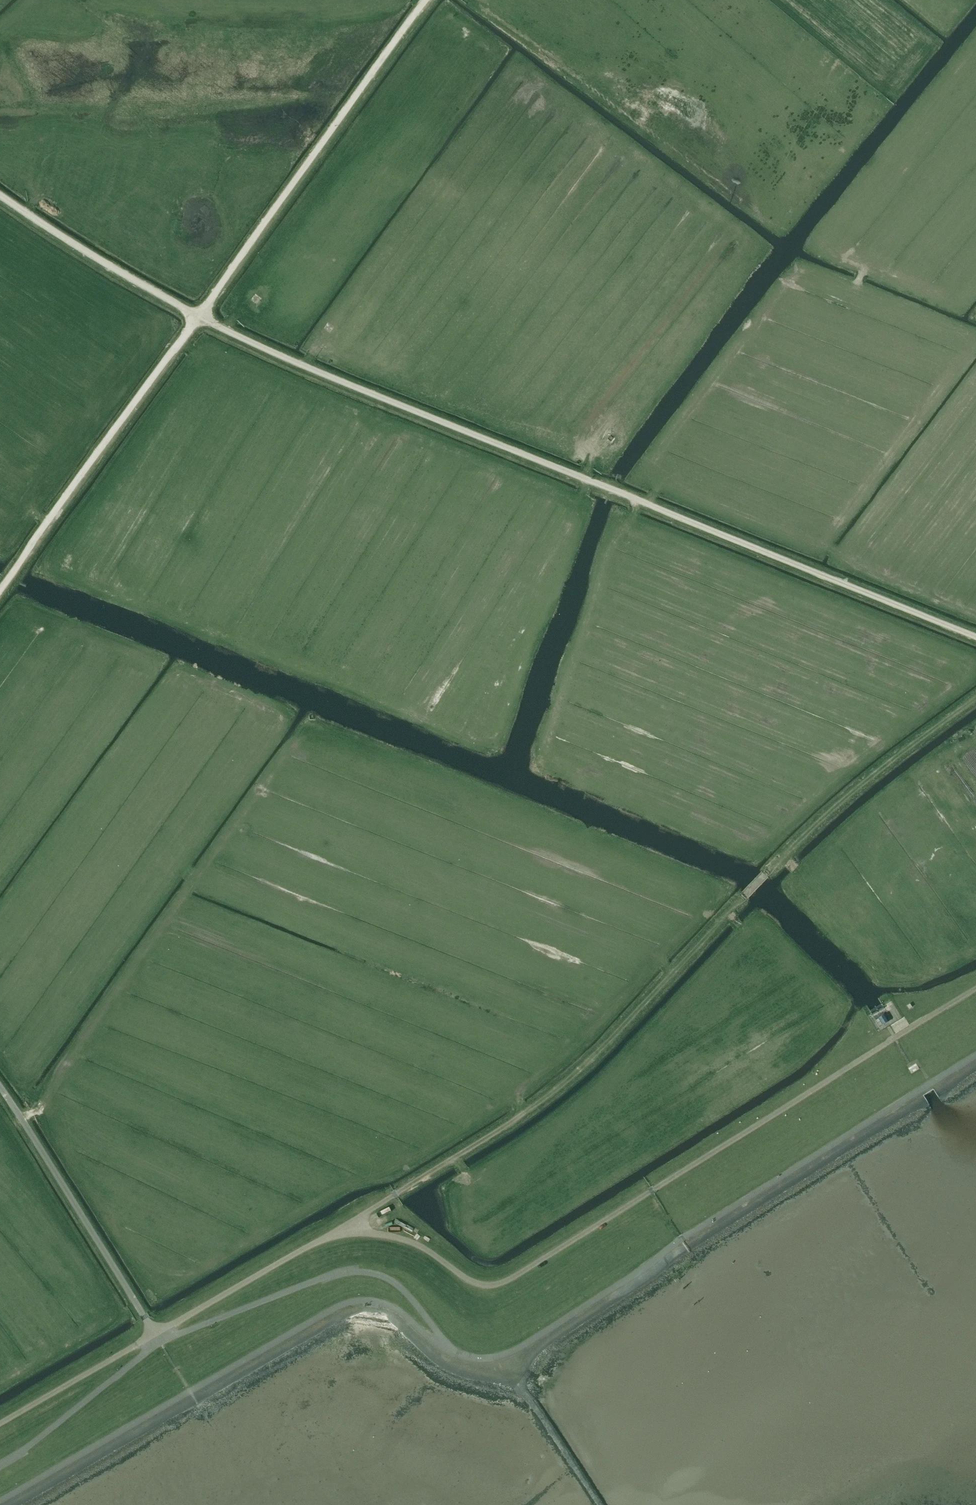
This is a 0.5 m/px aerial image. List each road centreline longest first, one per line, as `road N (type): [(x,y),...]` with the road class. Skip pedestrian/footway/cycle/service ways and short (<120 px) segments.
road 1 (track): [(197,316),(975,636)]
road 2 (track): [(765,875),(556,1090),(318,1241)]
road 3 (unclassified): [(155,1335),(0,1087)]
road 4 (track): [(765,875),(868,781),(975,698)]
road 5 (unclassified): [(0,199),(197,316)]

